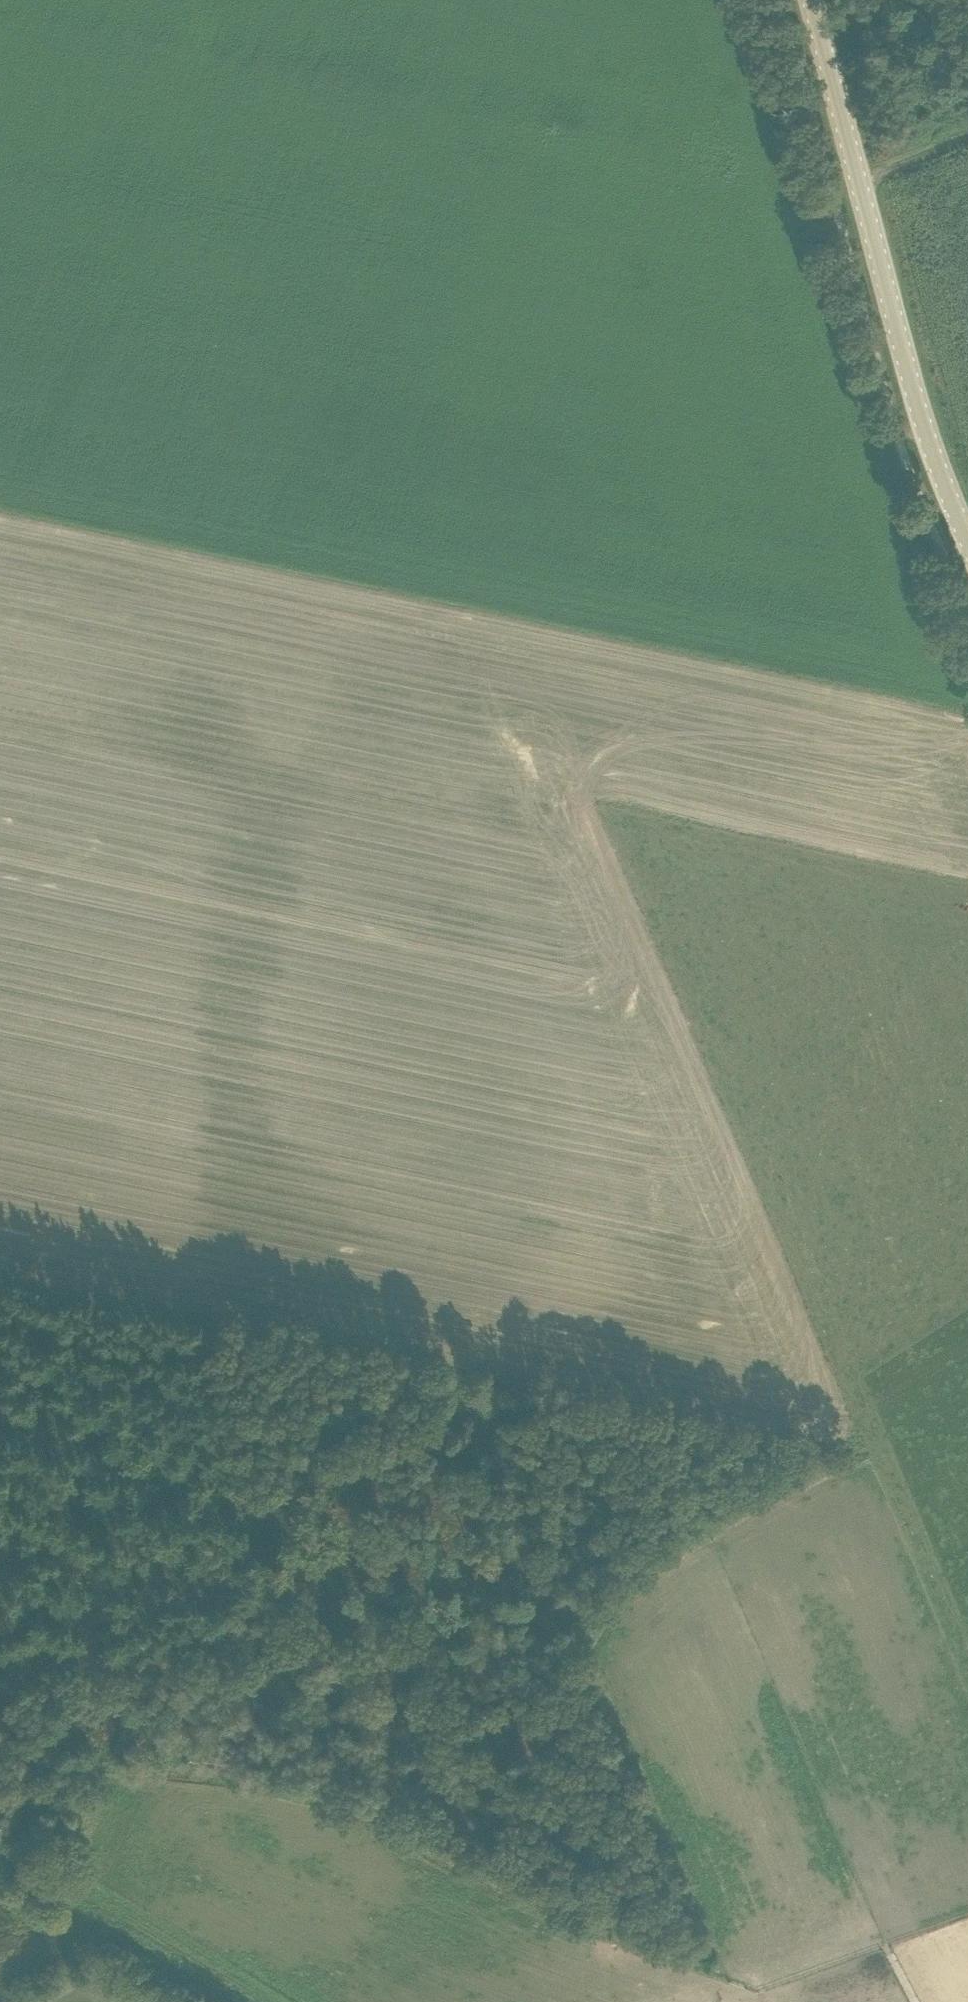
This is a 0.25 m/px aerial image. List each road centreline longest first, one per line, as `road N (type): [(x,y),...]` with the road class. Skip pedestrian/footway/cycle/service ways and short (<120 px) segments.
road 1 (tertiary): [(967,544),(938,477),(811,0)]

